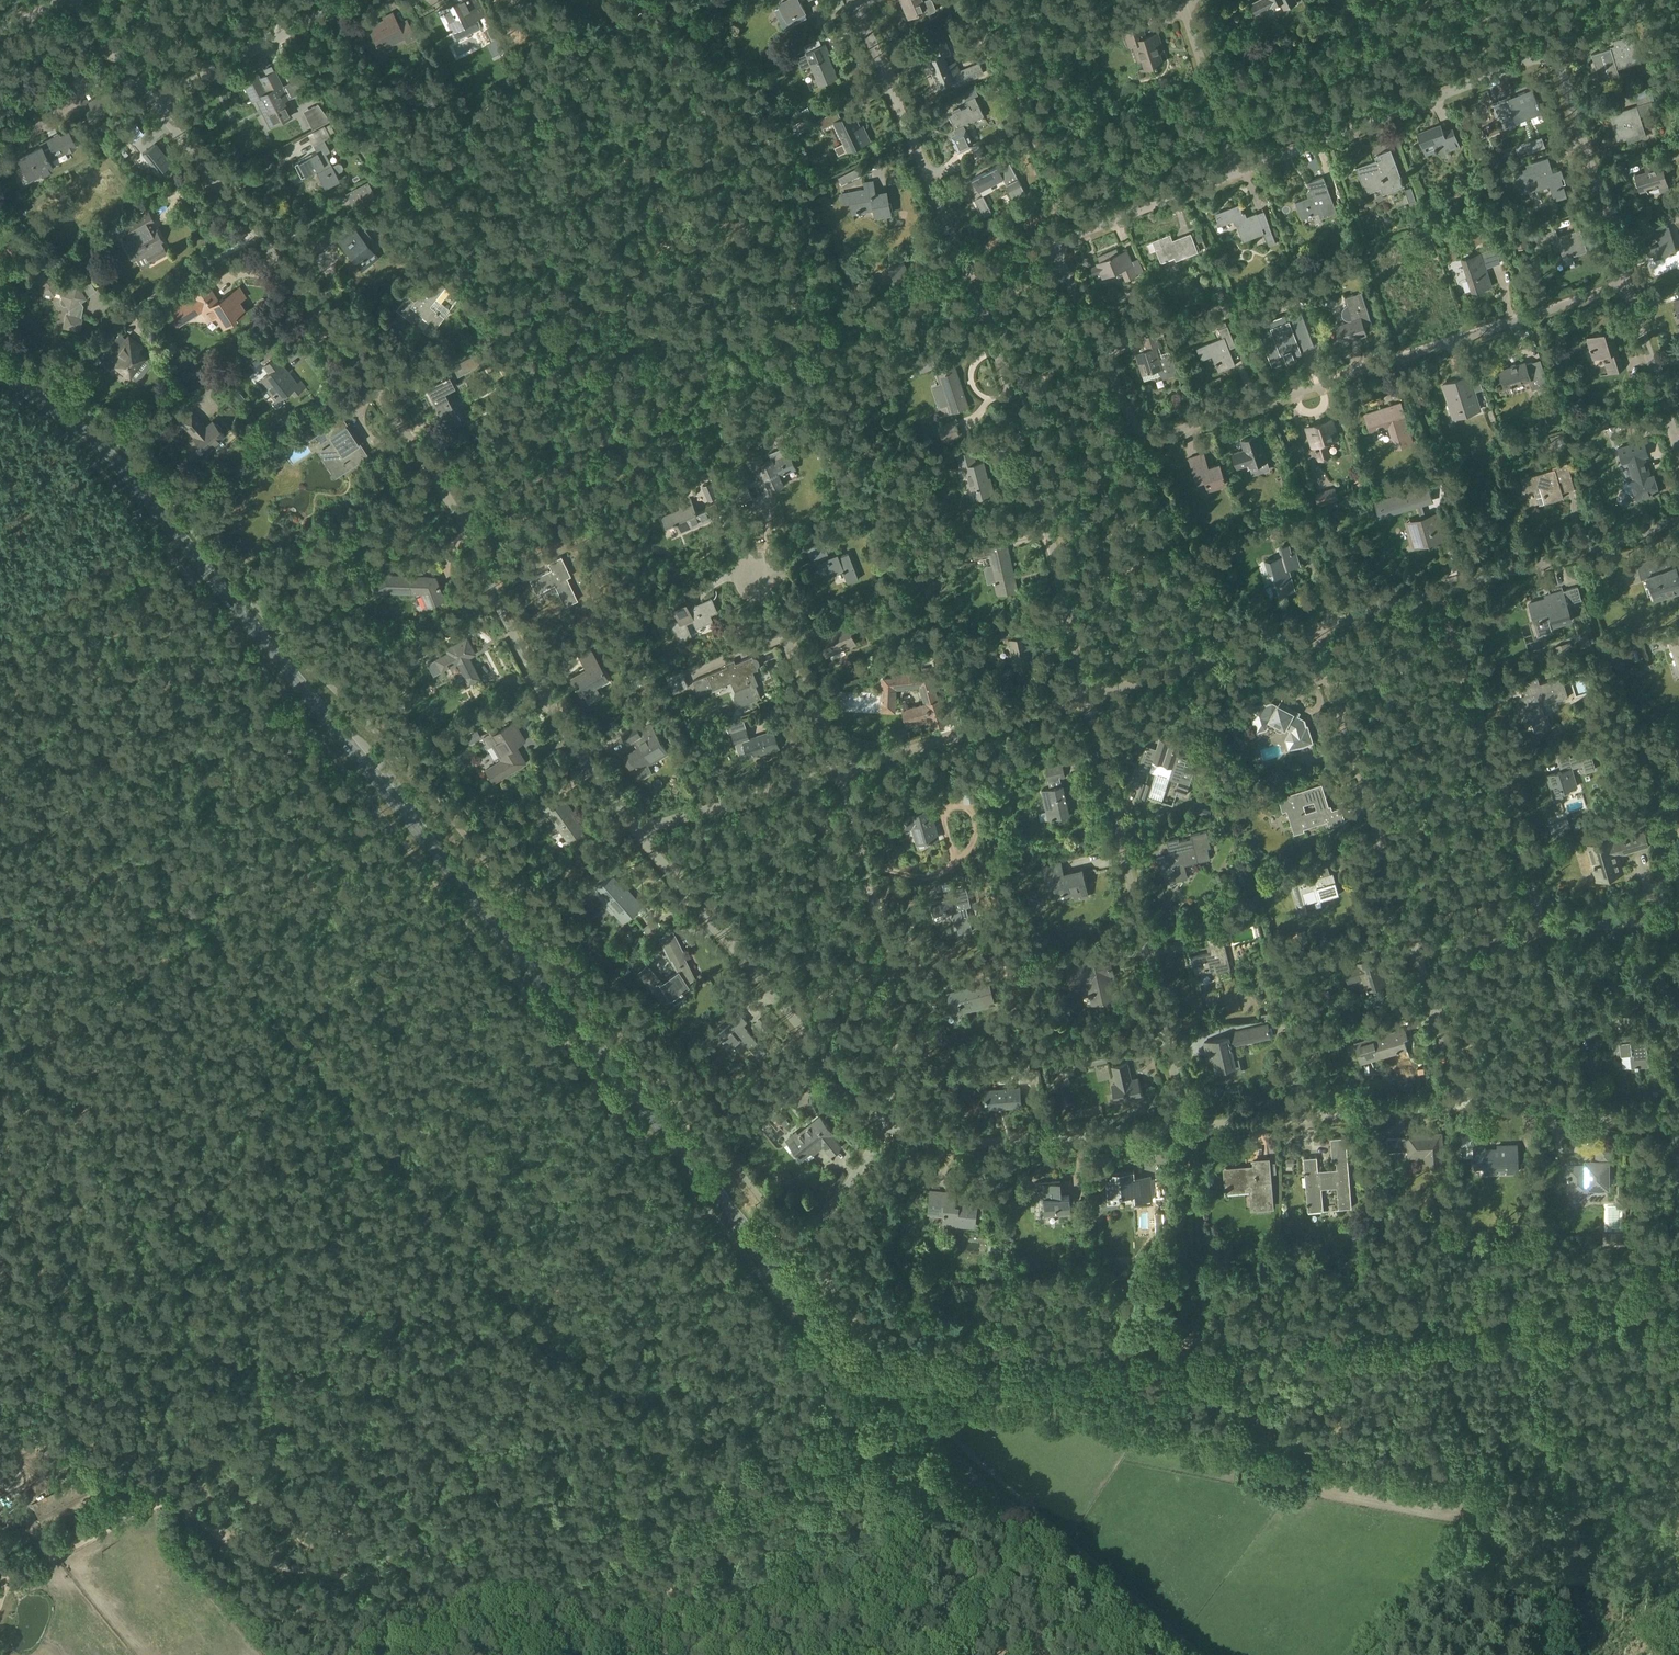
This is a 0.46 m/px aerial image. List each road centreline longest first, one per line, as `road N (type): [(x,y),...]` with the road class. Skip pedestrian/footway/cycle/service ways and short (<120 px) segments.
road 1 (track): [(500,1604),(881,1431),(901,1414),(903,1376),(931,1366),(1678,1302)]
road 2 (primary): [(760,1253),(109,456),(0,373)]
road 3 (residential): [(150,104),(421,458),(568,744),(641,834)]
road 4 (residential): [(1626,285),(1147,438),(1052,244)]
road 5 (primary): [(1179,1654),(901,1414),(760,1253)]
road 6 (residential): [(1184,1128),(1087,698)]
road 7 (residential): [(1087,698),(1016,401),(969,279)]
road 8 (residential): [(641,834),(887,1123)]
road 9 (residential): [(887,1123),(899,1073),(897,997),(844,773)]
road 10 (residential): [(1545,933),(1437,594)]
road 11 (residential): [(1237,173),(1552,54)]
road 12 (residential): [(1413,944),(1314,631)]
road 13 (residential): [(969,279),(856,0)]
road 14 (residential): [(887,1123),(949,1144),(1184,1128)]
road 15 (residential): [(1184,1128),(1465,1104)]
road 16 (residential): [(844,773),(1087,698)]
road 17 (residential): [(1437,594),(1678,521)]
road 18 (residential): [(1626,285),(1552,54)]
road 19 (residential): [(1087,698),(1314,631)]
road 20 (track): [(224,1541),(301,1571),(451,1587)]
road 21 (residential): [(349,0),(150,104)]
road 22 (residential): [(844,773),(765,571)]
road 23 (residential): [(1465,1104),(1678,1122)]
road 24 (residential): [(641,834),(844,773)]
road 25 (residential): [(0,35),(70,1),(150,104)]
road 26 (residential): [(1052,244),(1237,173)]
road 27 (track): [(166,1503),(8,1582),(0,1593)]
road 28 (residential): [(760,1253),(845,1181),(887,1123)]
road 29 (residential): [(1678,455),(1626,285)]
road 30 (residential): [(1465,1104),(1413,944)]
road 31 (residential): [(1223,131),(1181,1)]
road 32 (residential): [(1545,933),(1678,917)]
road 33 (residential): [(1413,944),(1545,933)]
road 34 (residential): [(1314,631),(1437,594)]

